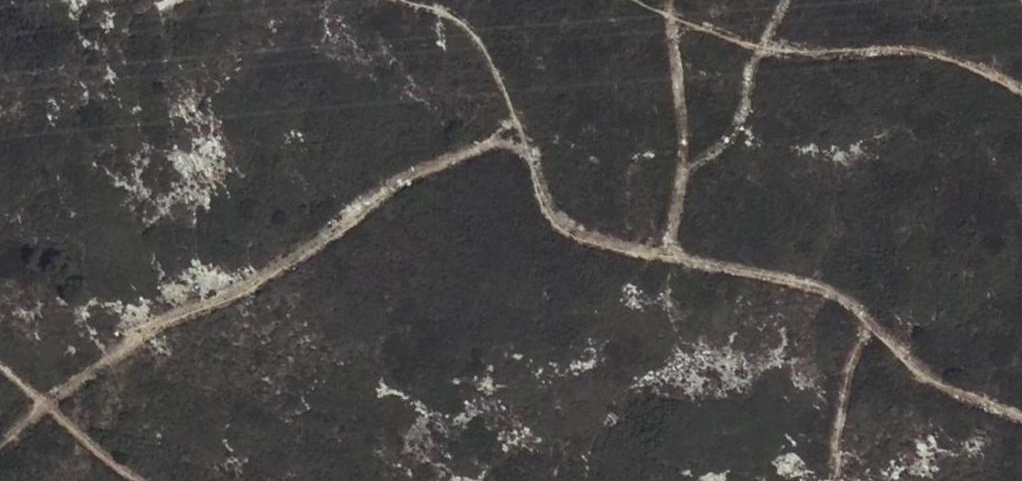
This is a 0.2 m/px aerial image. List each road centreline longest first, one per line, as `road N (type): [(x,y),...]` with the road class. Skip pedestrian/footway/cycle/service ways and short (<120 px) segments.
road 1 (track): [(1021,408),(973,397),(836,288),(618,243),(550,219),(516,140),(371,195),(248,277),(163,319),(0,442)]
road 2 (track): [(1021,88),(917,46),(757,43),(667,0)]
road 3 (track): [(419,0),(485,54),(516,140)]

